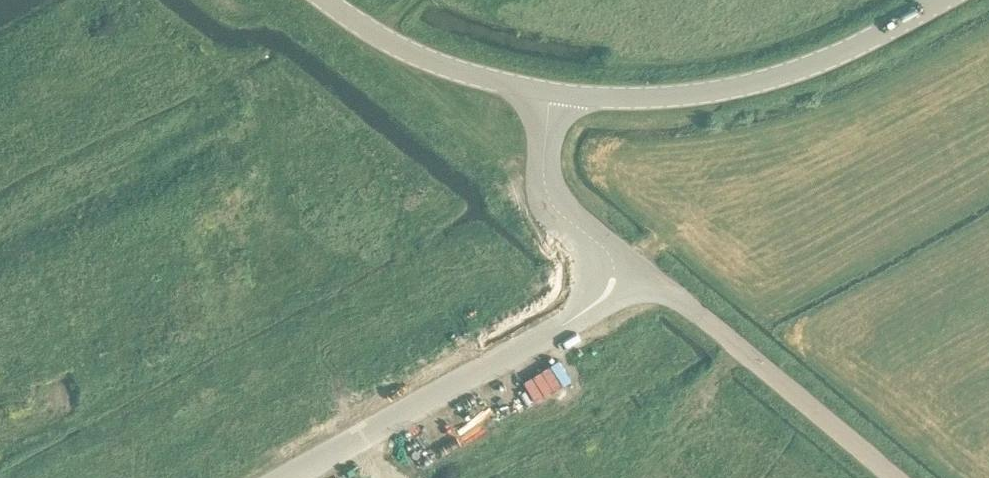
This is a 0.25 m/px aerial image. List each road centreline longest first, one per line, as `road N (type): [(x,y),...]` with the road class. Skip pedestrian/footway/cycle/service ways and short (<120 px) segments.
road 1 (tertiary): [(550,93),(651,96),(741,86),(845,52),(942,0)]
road 2 (tertiary): [(284,477),(561,327),(603,298),(614,269)]
road 3 (tertiary): [(901,477),(664,284),(614,269)]
road 4 (tertiary): [(327,0),(428,59),(550,93)]
road 5 (tertiary): [(614,269),(546,191),(550,93)]

